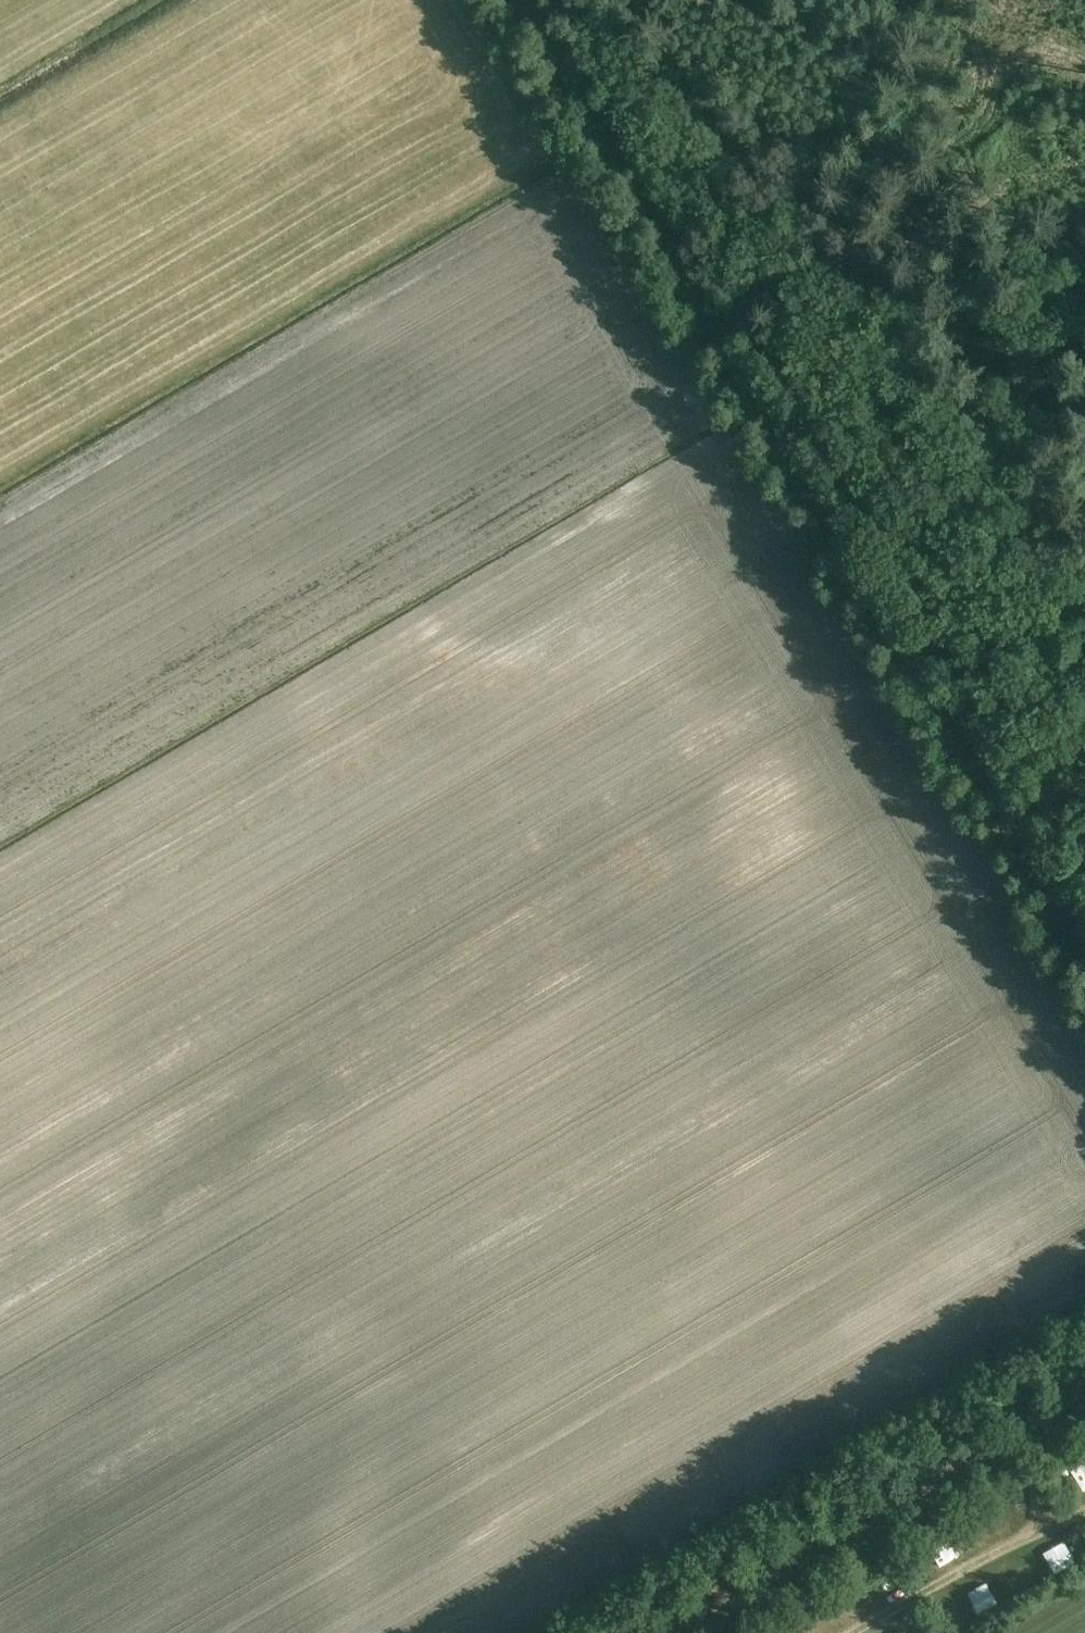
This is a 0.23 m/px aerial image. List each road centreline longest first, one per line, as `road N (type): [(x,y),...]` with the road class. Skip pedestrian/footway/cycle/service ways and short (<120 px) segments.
road 1 (track): [(523,0),(1084,949)]
road 2 (track): [(664,1632),(1084,1387)]

